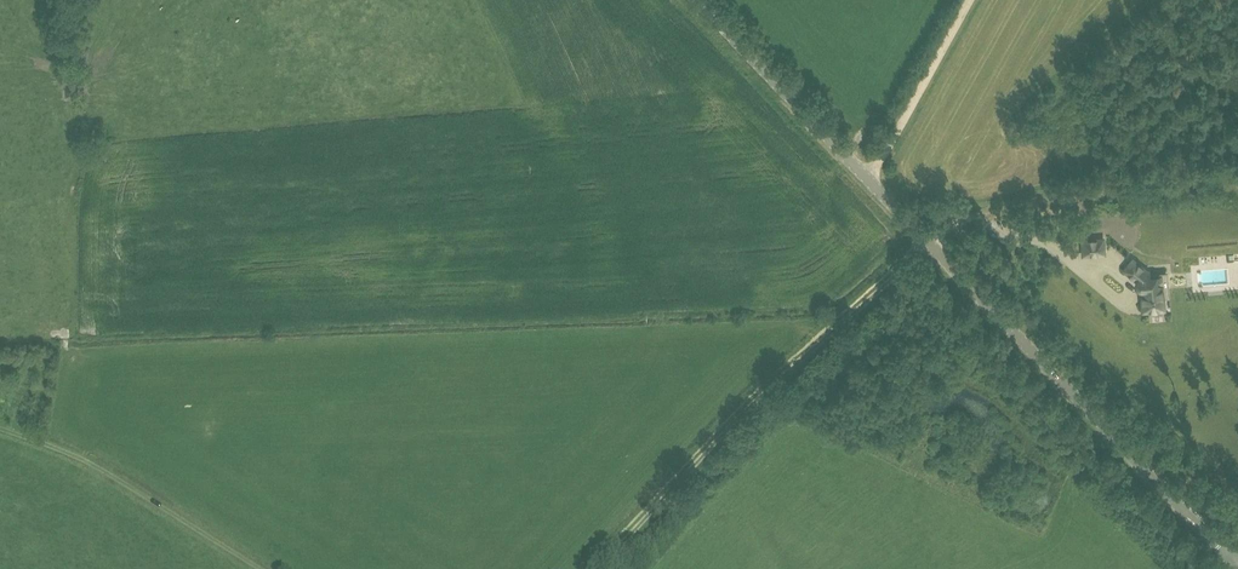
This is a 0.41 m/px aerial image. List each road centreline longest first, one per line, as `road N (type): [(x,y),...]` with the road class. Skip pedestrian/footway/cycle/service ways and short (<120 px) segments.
road 1 (unclassified): [(1237,565),(869,181)]
road 2 (track): [(930,244),(602,568)]
road 3 (unclassified): [(869,181),(697,0)]
road 4 (residential): [(869,181),(969,0)]

